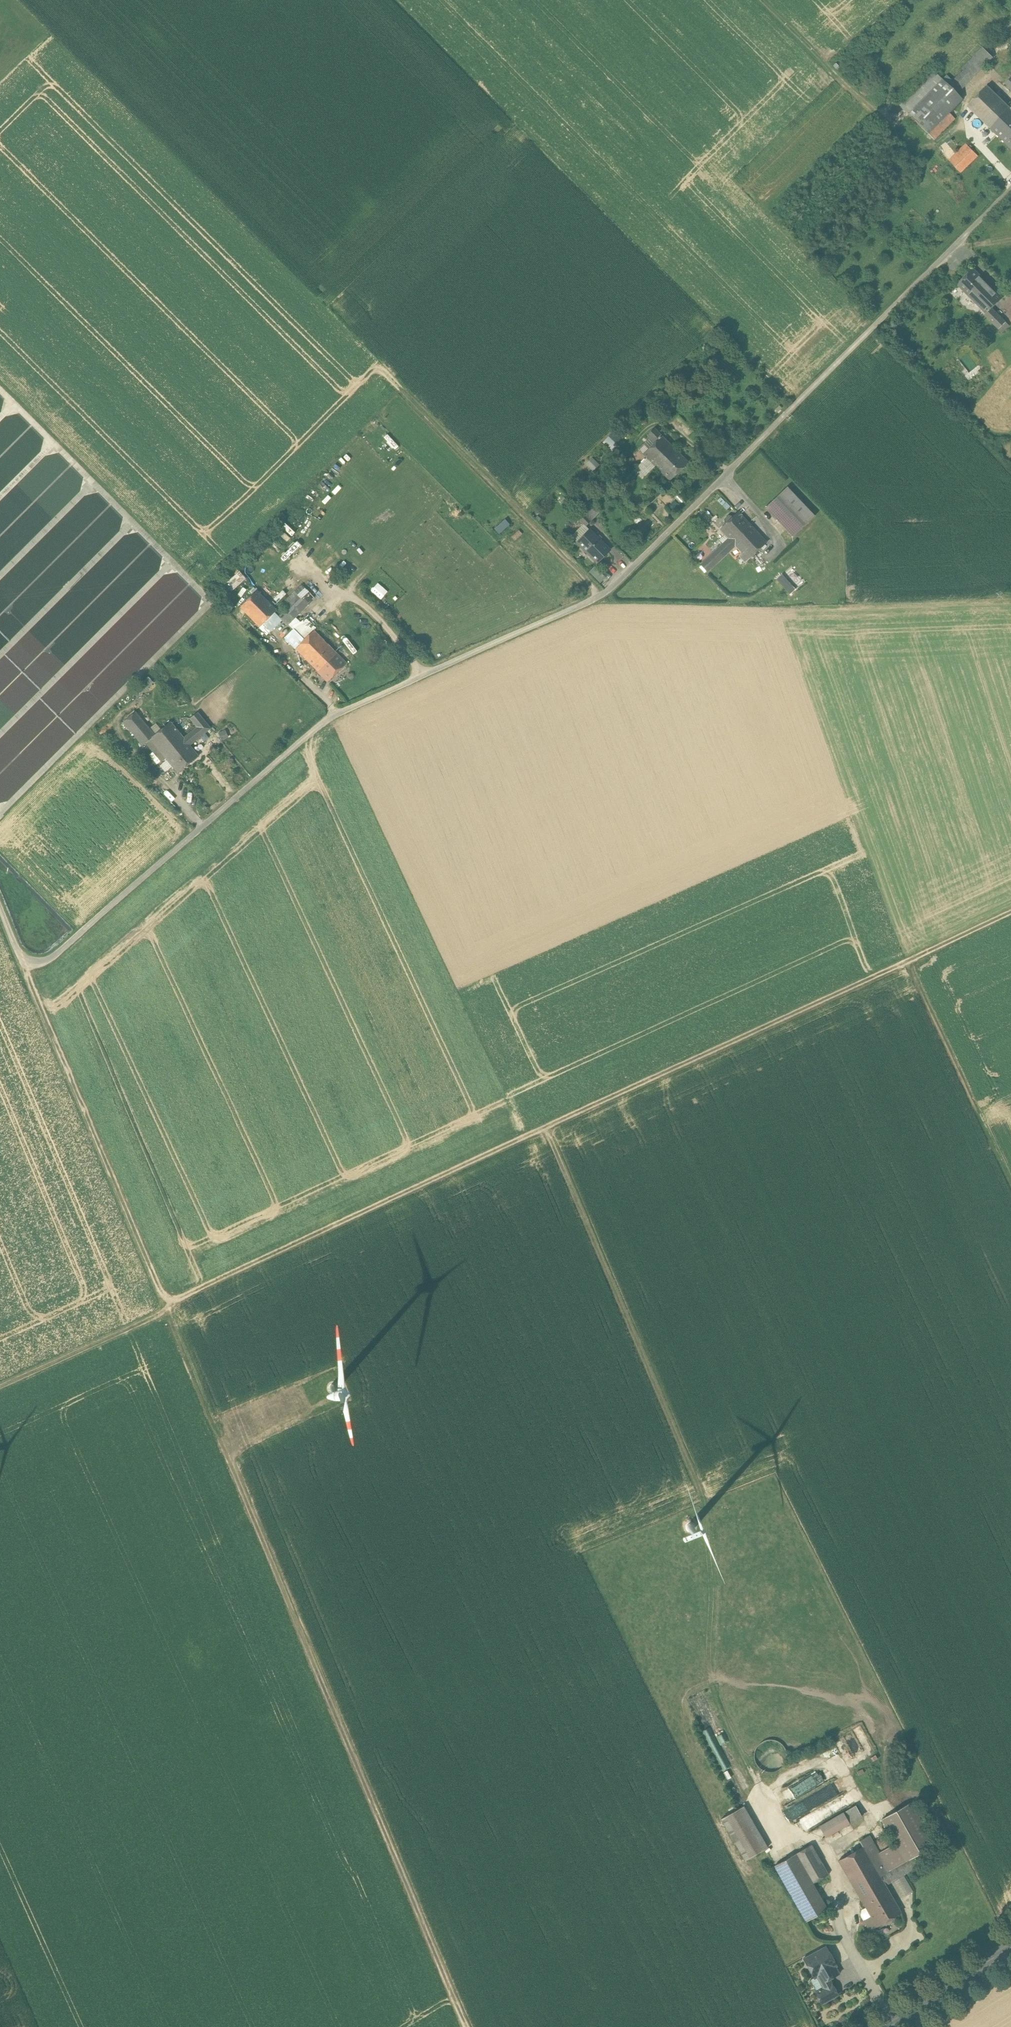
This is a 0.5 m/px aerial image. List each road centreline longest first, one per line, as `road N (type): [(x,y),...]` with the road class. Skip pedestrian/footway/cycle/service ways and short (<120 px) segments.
road 1 (unclassified): [(0,898),(21,950),(44,961),(340,712),(600,596),(1010,188)]
road 2 (track): [(1010,912),(174,1298),(40,1000),(30,956)]
road 3 (track): [(544,1129),(708,1504)]
road 4 (track): [(174,1298),(167,1311),(129,1331),(0,1388)]
road 5 (primary): [(1010,1946),(882,2026)]

